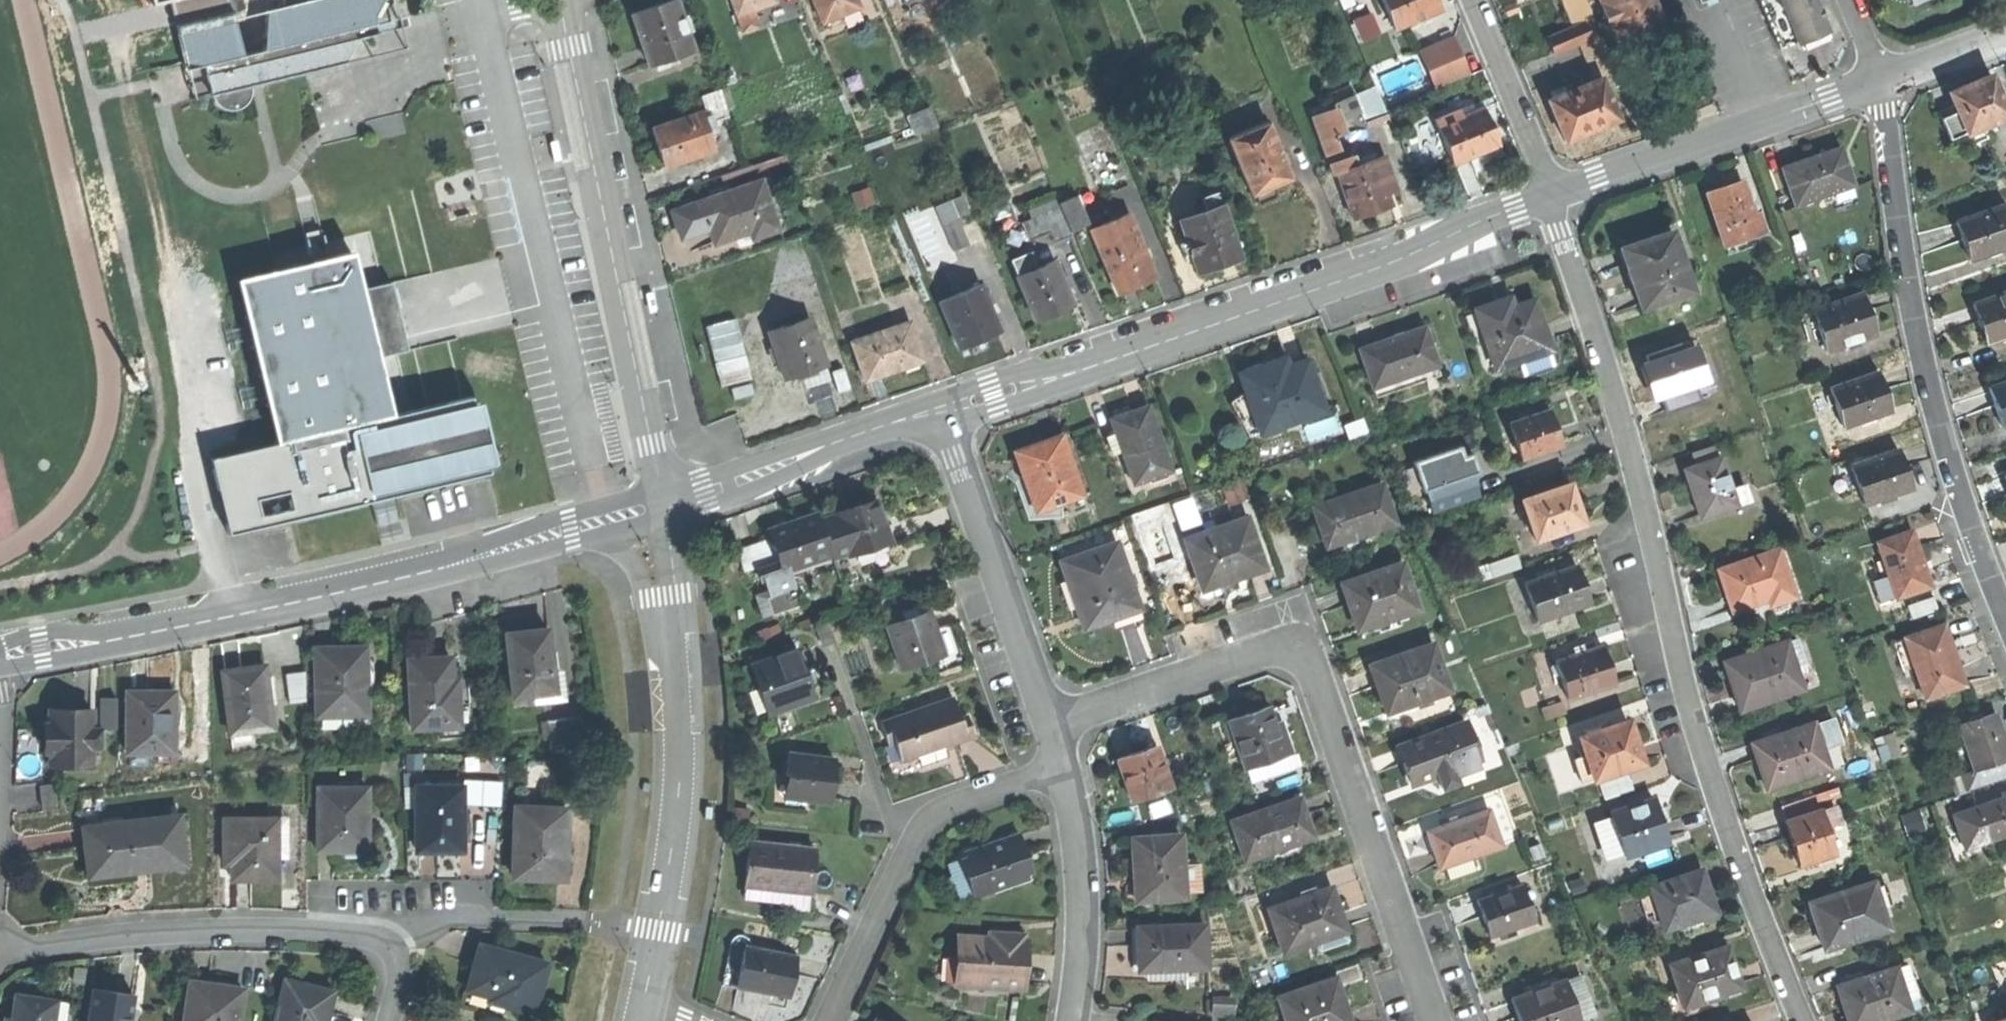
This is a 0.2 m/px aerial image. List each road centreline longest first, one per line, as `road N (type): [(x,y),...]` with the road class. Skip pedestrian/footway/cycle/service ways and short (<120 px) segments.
road 1 (residential): [(1799,1020),(1706,764),(1641,470),(1552,200)]
road 2 (residential): [(0,656),(231,613),(665,507)]
road 3 (residential): [(1053,725),(1253,655),(1286,650),(1312,664),(1435,1020)]
road 4 (residential): [(942,415),(1552,200)]
road 5 (residential): [(2005,614),(1952,468),(1907,276),(1884,81)]
road 6 (residential): [(563,0),(665,507)]
road 7 (residential): [(665,507),(686,710),(679,822),(643,1008)]
road 8 (residential): [(0,952),(124,934),(359,931),(390,942),(399,964),(389,1020)]
road 9 (residential): [(827,1020),(915,835),(942,810),(1065,762)]
road 10 (residential): [(1552,200),(1884,81)]
road 11 (residential): [(1053,725),(942,415)]
road 12 (residential): [(665,507),(942,415)]
road 13 (residential): [(1074,1020),(1086,879),(1065,762)]
road 14 (residential): [(1552,200),(1474,0)]
road 15 (residential): [(1884,81),(2005,35)]

